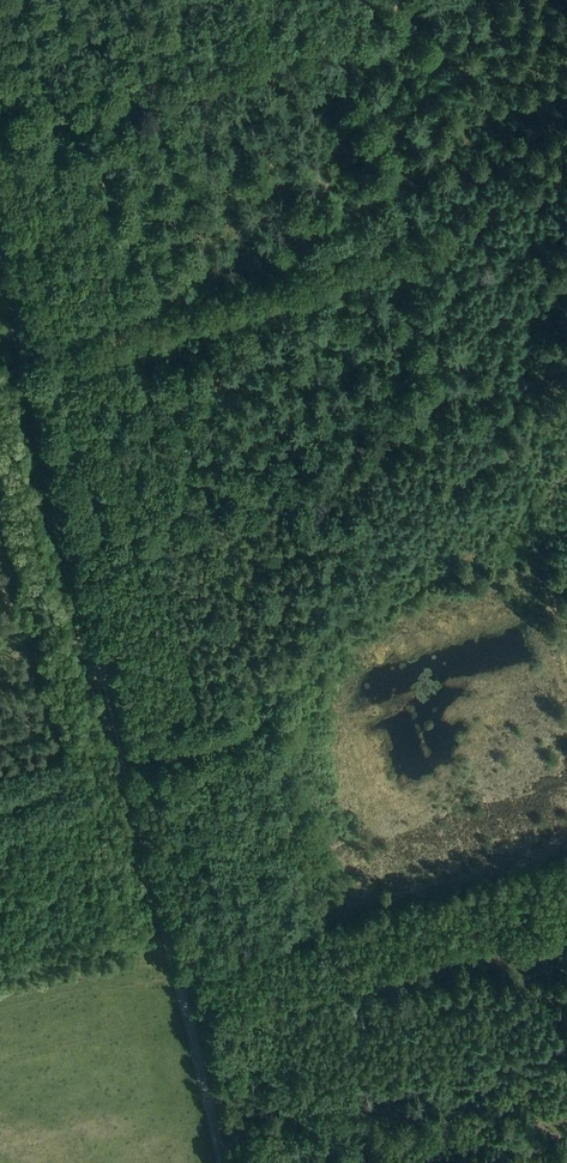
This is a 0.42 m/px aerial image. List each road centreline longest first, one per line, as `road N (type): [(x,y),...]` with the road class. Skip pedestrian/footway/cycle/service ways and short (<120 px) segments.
road 1 (track): [(224,1162),(0,257)]
road 2 (track): [(123,763),(315,701)]
road 3 (track): [(0,142),(125,101)]

